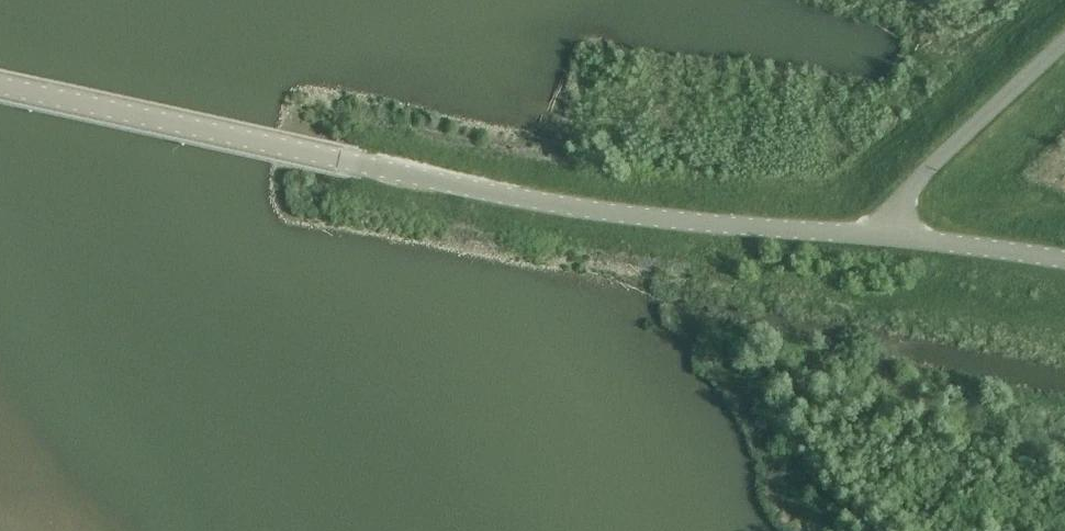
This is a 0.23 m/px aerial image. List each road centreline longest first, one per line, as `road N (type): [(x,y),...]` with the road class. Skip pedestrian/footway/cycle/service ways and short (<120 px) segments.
road 1 (unclassified): [(339,161),(596,210),(881,236)]
road 2 (unclassified): [(339,161),(0,87)]
road 3 (unclassified): [(881,236),(912,184),(1064,42)]
road 4 (unclassified): [(881,236),(1064,257)]

